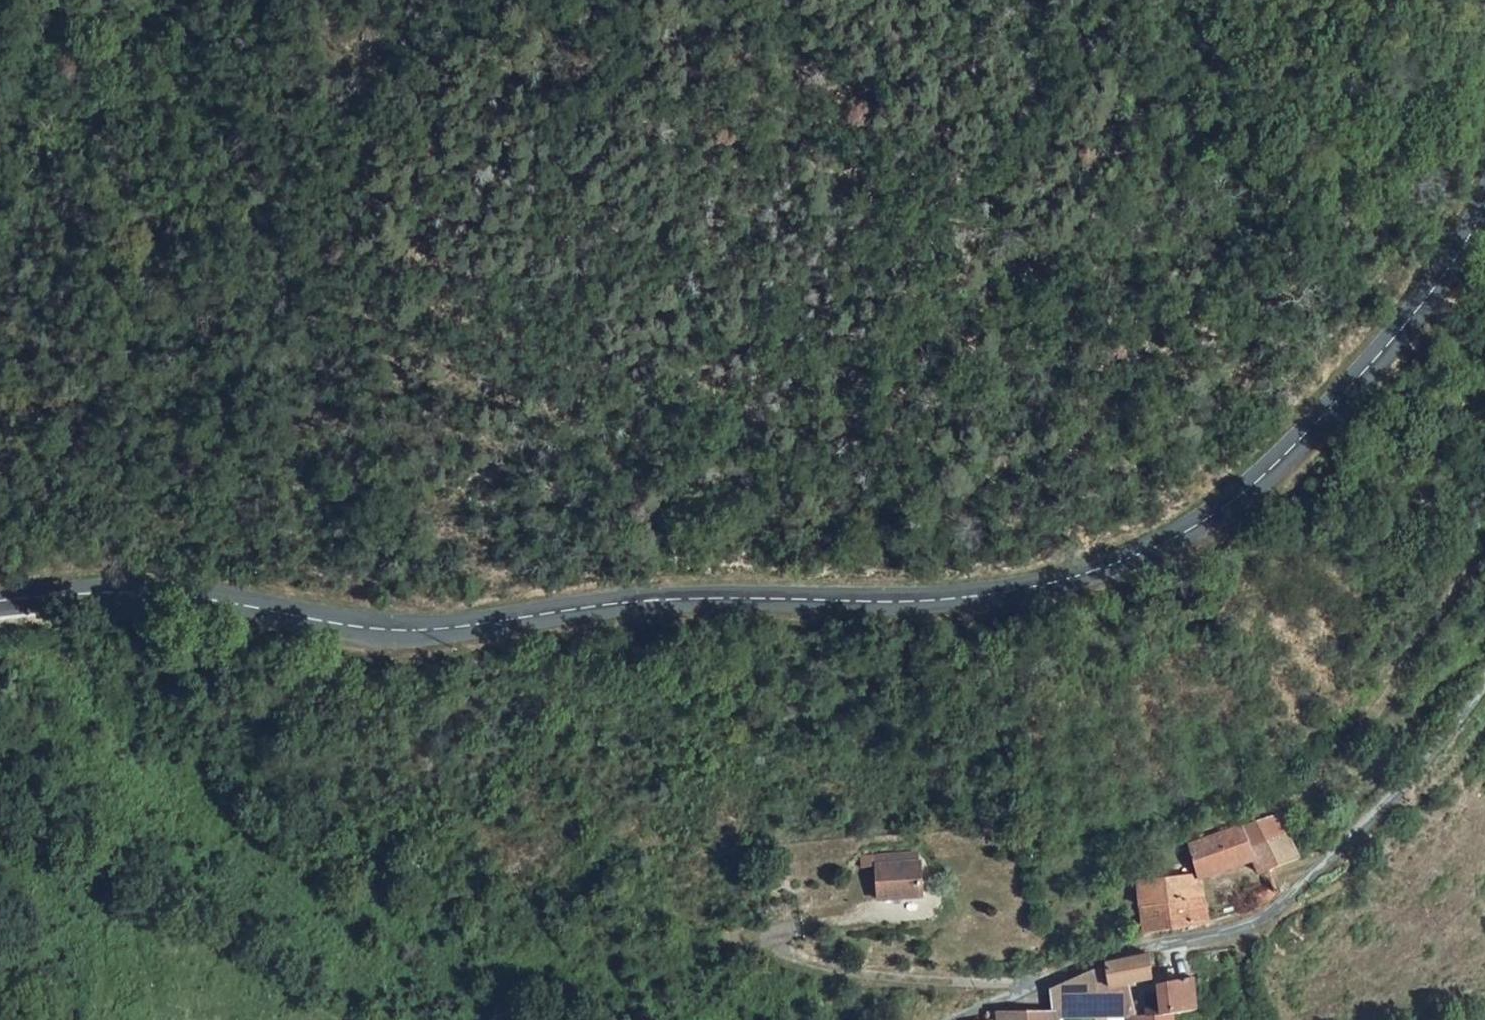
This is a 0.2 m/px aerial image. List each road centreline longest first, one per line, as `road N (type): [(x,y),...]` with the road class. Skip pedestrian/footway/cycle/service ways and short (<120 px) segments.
road 1 (secondary): [(1484,207),(1415,317),(1243,493),(1147,552),(1082,574),(1009,591),(898,600),(655,599),(391,630),(152,591),(0,602)]
road 2 (residential): [(956,1019),(1024,985),(1245,925),(1284,901),(1354,835),(1484,683)]

